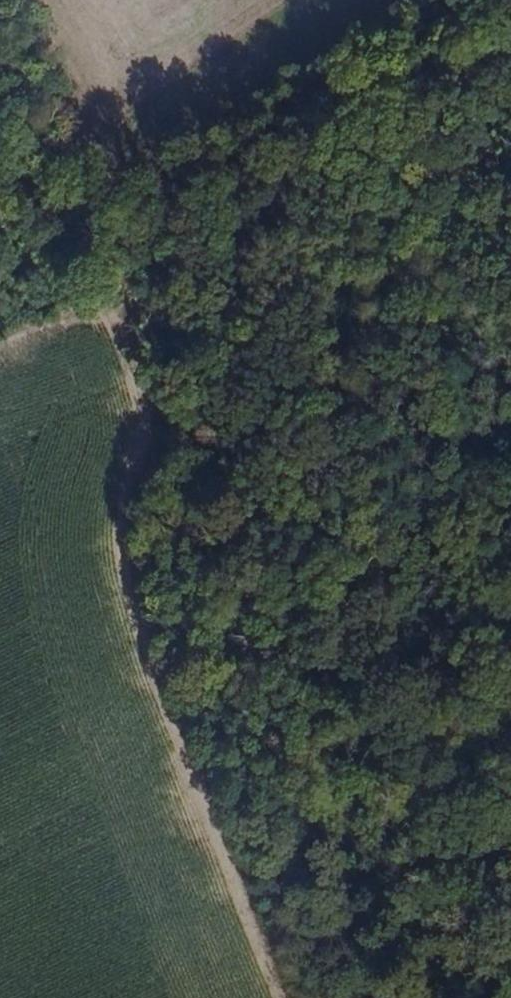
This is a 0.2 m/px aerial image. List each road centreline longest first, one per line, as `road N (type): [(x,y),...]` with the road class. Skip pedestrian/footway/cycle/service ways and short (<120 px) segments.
road 1 (track): [(0,349),(125,318),(151,367),(163,420),(162,448),(134,511),(140,589),(169,684),(295,997)]
road 2 (track): [(411,997),(295,765),(258,655),(267,586),(317,478),(391,417),(510,343)]

